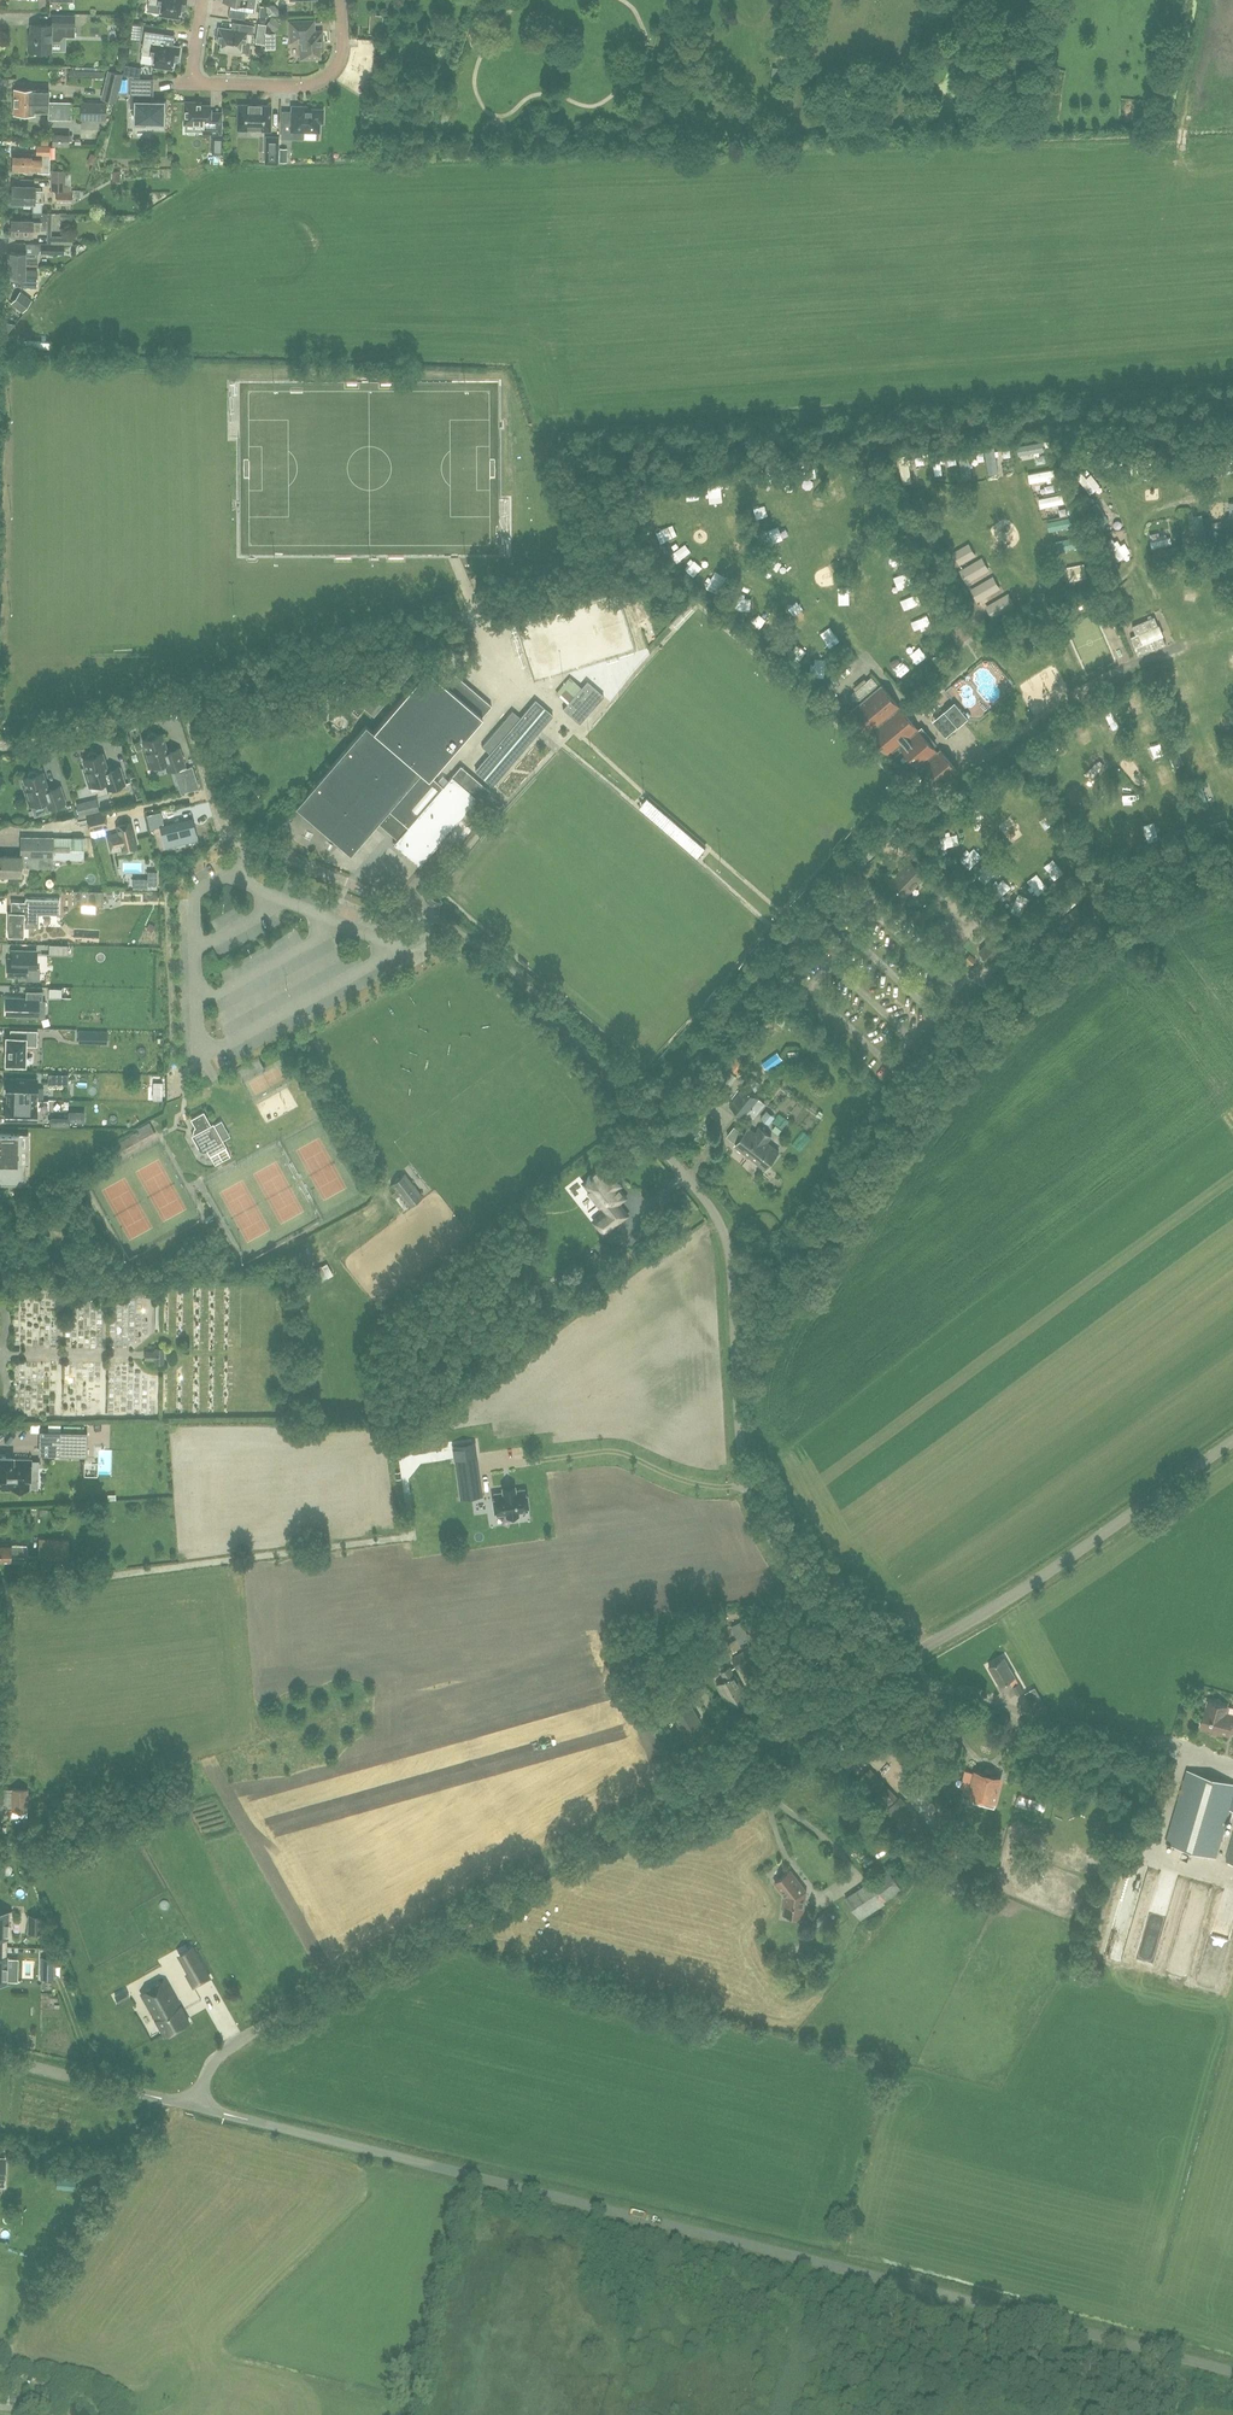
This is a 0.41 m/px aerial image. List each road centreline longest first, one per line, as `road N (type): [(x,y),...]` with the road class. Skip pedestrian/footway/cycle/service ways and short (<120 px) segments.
road 1 (residential): [(867,1650),(798,1581),(748,1485),(729,1245),(718,1219),(643,1118),(509,973),(420,912),(226,830),(189,700)]
road 2 (unclassified): [(1232,2371),(201,2109)]
road 3 (unclassified): [(201,2109),(211,2069),(255,2035),(893,1668)]
road 4 (unclassified): [(893,1668),(970,1625),(1232,1442)]
road 5 (residential): [(340,0),(341,59),(323,83),(302,88),(199,80),(203,0)]
road 6 (unclassified): [(1160,1750),(893,1668)]
road 7 (unclassified): [(201,2109),(0,2060)]
road 8 (residential): [(0,746),(189,700)]

